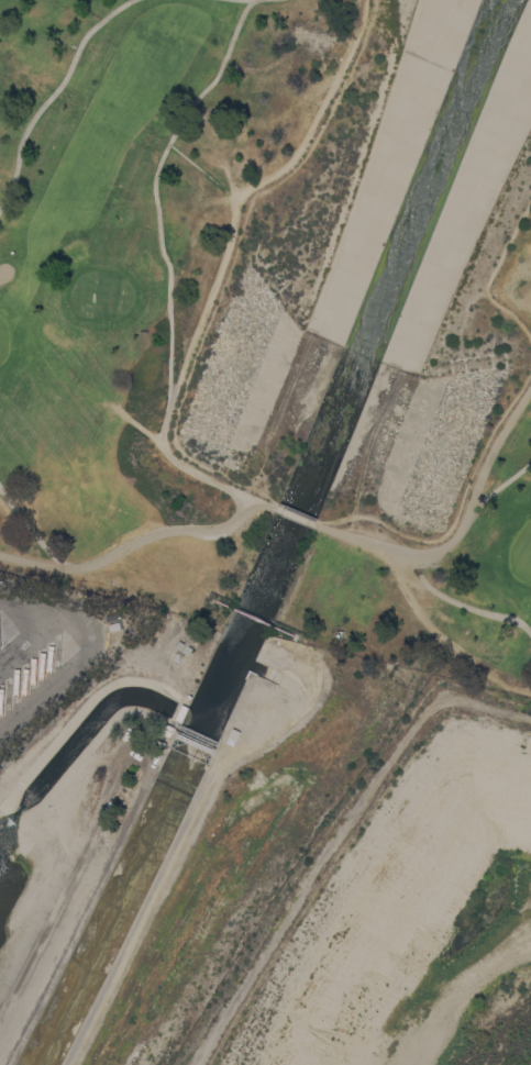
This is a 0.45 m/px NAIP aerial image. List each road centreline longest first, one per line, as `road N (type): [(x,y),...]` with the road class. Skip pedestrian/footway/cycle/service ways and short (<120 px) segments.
road 1 (track): [(190,1064),(358,802),(406,745),(453,705),(530,719)]
road 2 (track): [(0,1019),(89,847),(125,757)]
road 3 (track): [(392,551),(420,620),(530,692)]
road 4 (track): [(311,334),(248,489)]
road 5 (track): [(530,942),(496,965),(421,1064)]
road 6 (track): [(353,517),(370,441),(402,369)]

